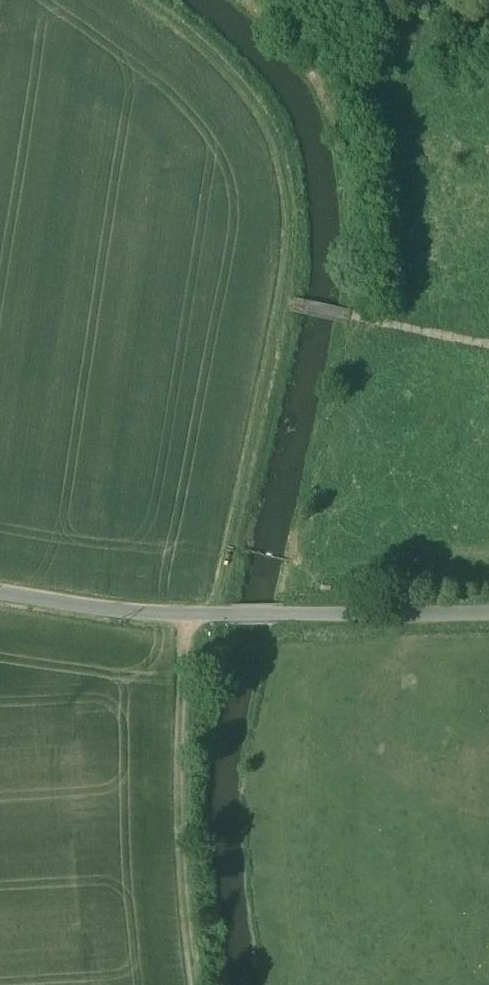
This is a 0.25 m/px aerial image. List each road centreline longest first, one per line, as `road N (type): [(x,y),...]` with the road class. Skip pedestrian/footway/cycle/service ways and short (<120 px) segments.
road 1 (unclassified): [(0,593),(166,612),(488,609)]
road 2 (track): [(488,344),(291,303)]

